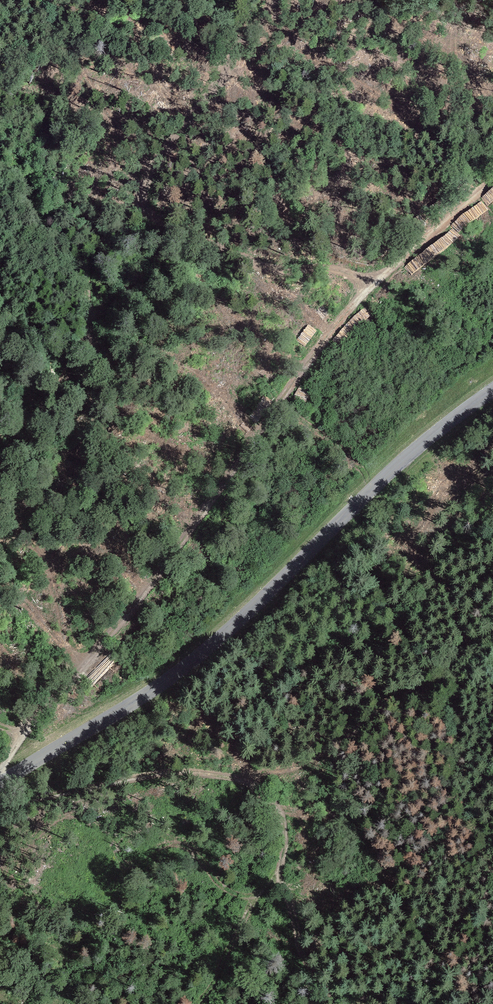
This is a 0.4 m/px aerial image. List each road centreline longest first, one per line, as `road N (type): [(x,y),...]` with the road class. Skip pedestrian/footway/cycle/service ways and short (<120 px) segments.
road 1 (track): [(0,774),(140,599),(329,336),(372,287),(492,183)]
road 2 (tertiary): [(492,390),(392,469),(184,667),(0,784)]
road 3 (track): [(0,445),(57,394),(89,334),(86,292),(94,262),(278,0)]

